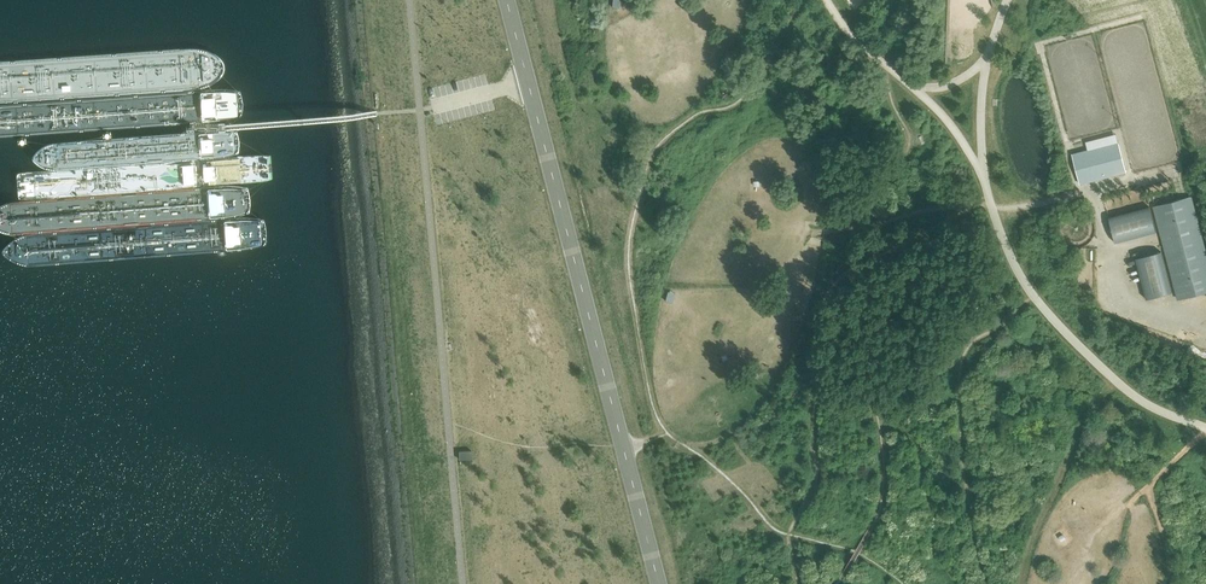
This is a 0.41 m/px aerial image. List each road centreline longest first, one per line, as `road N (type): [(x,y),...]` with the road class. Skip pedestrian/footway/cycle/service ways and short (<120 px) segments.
road 1 (tertiary): [(660,583),(506,0)]
road 2 (track): [(1024,583),(1050,498),(1111,375)]

